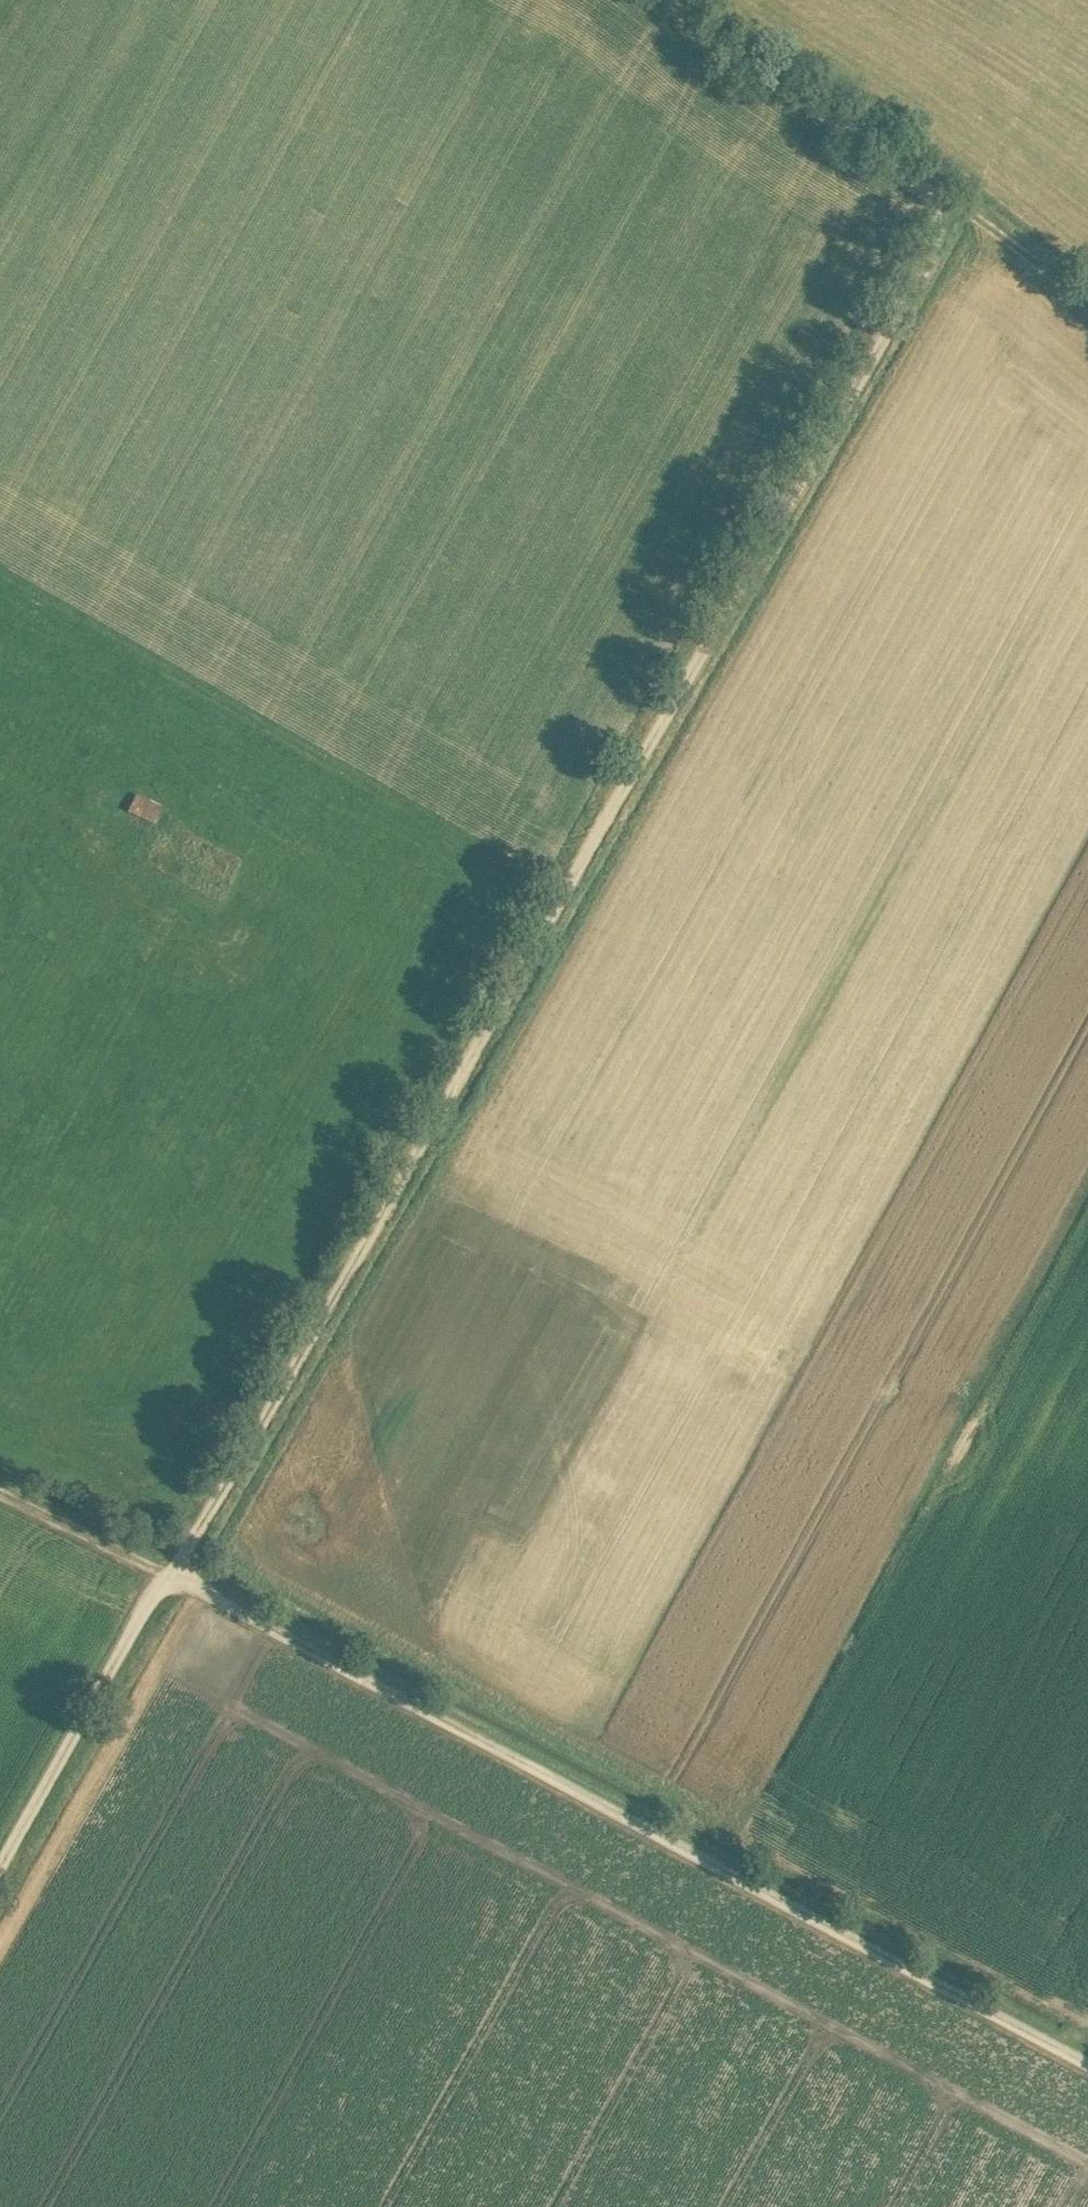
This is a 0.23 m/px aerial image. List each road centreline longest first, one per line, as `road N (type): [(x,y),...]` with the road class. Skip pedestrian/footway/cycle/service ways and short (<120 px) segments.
road 1 (track): [(958,203),(0,1881)]
road 2 (track): [(1087,2063),(0,1487)]
road 3 (track): [(693,0),(958,203)]
road 4 (track): [(958,203),(1087,295)]

